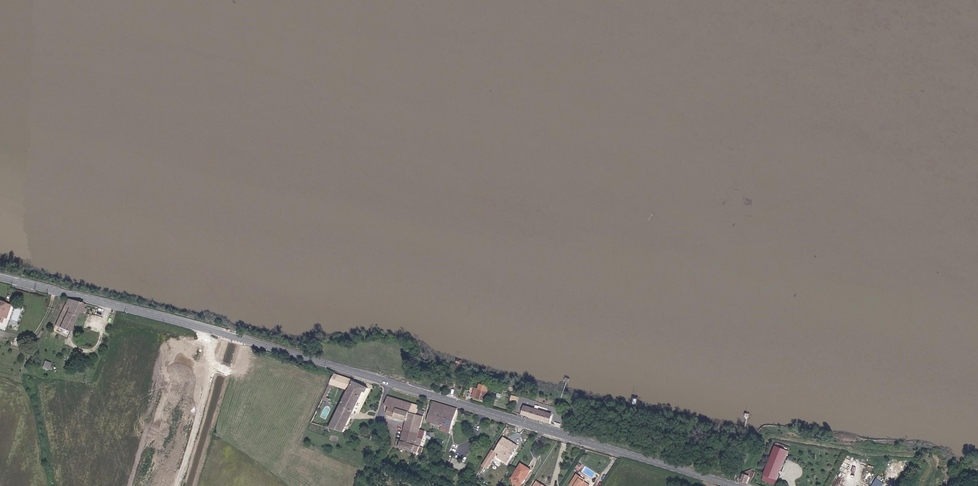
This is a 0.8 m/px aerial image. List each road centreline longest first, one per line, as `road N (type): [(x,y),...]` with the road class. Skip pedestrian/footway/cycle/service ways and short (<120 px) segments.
road 1 (tertiary): [(0,278),(241,339),(734,485)]

